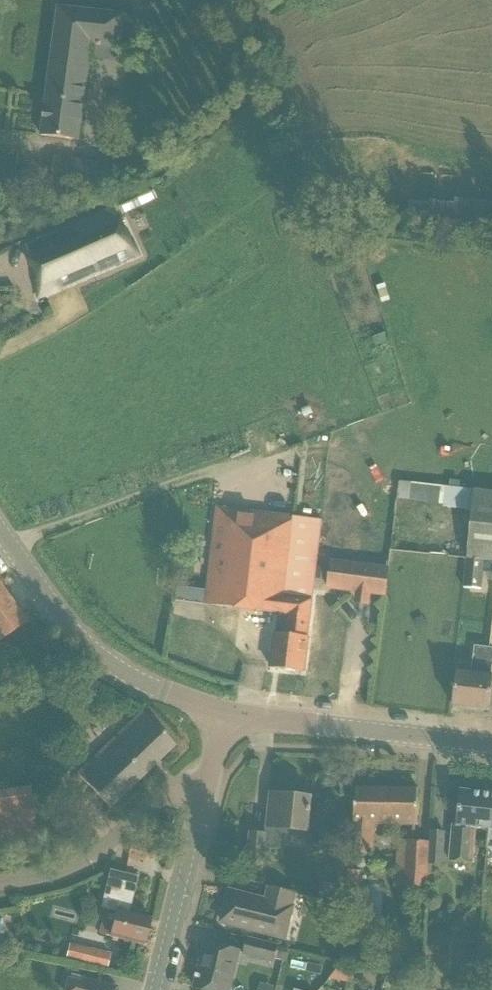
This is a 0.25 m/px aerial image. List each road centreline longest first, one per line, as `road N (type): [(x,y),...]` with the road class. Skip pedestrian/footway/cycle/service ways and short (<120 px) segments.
road 1 (secondary): [(230,718),(93,652),(0,532)]
road 2 (secondary): [(491,747),(230,718)]
road 3 (unclassified): [(0,883),(80,866),(167,792),(205,794)]
road 4 (residential): [(156,989),(205,794)]

